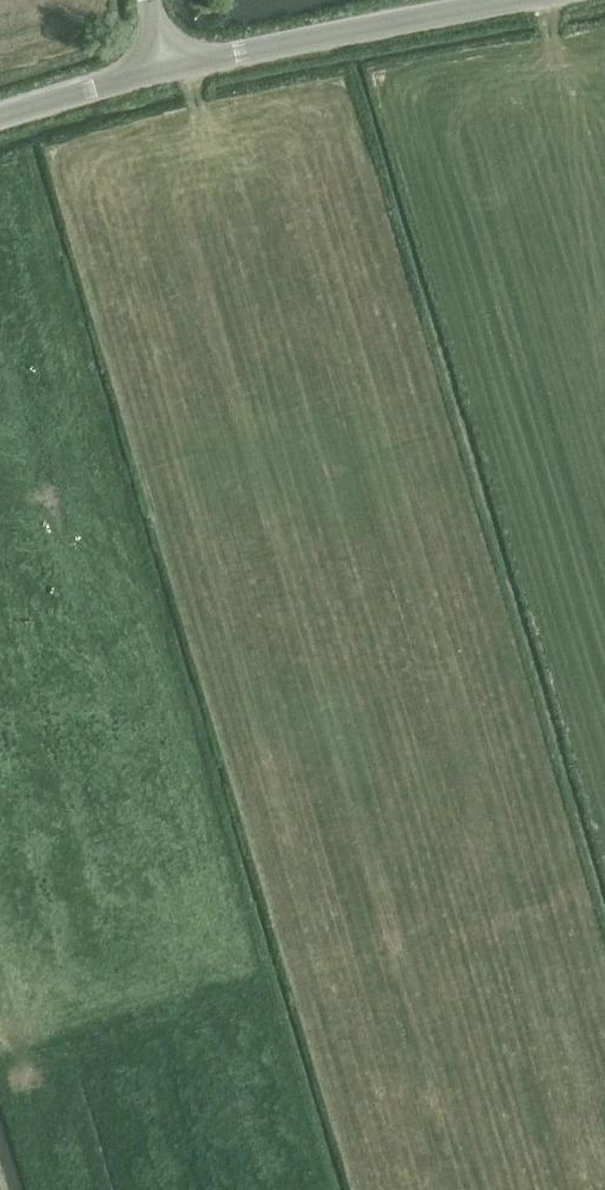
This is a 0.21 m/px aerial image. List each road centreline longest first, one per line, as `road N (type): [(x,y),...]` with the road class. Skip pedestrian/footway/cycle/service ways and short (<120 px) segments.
road 1 (unclassified): [(165,68),(530,0)]
road 2 (unclassified): [(0,119),(165,68)]

